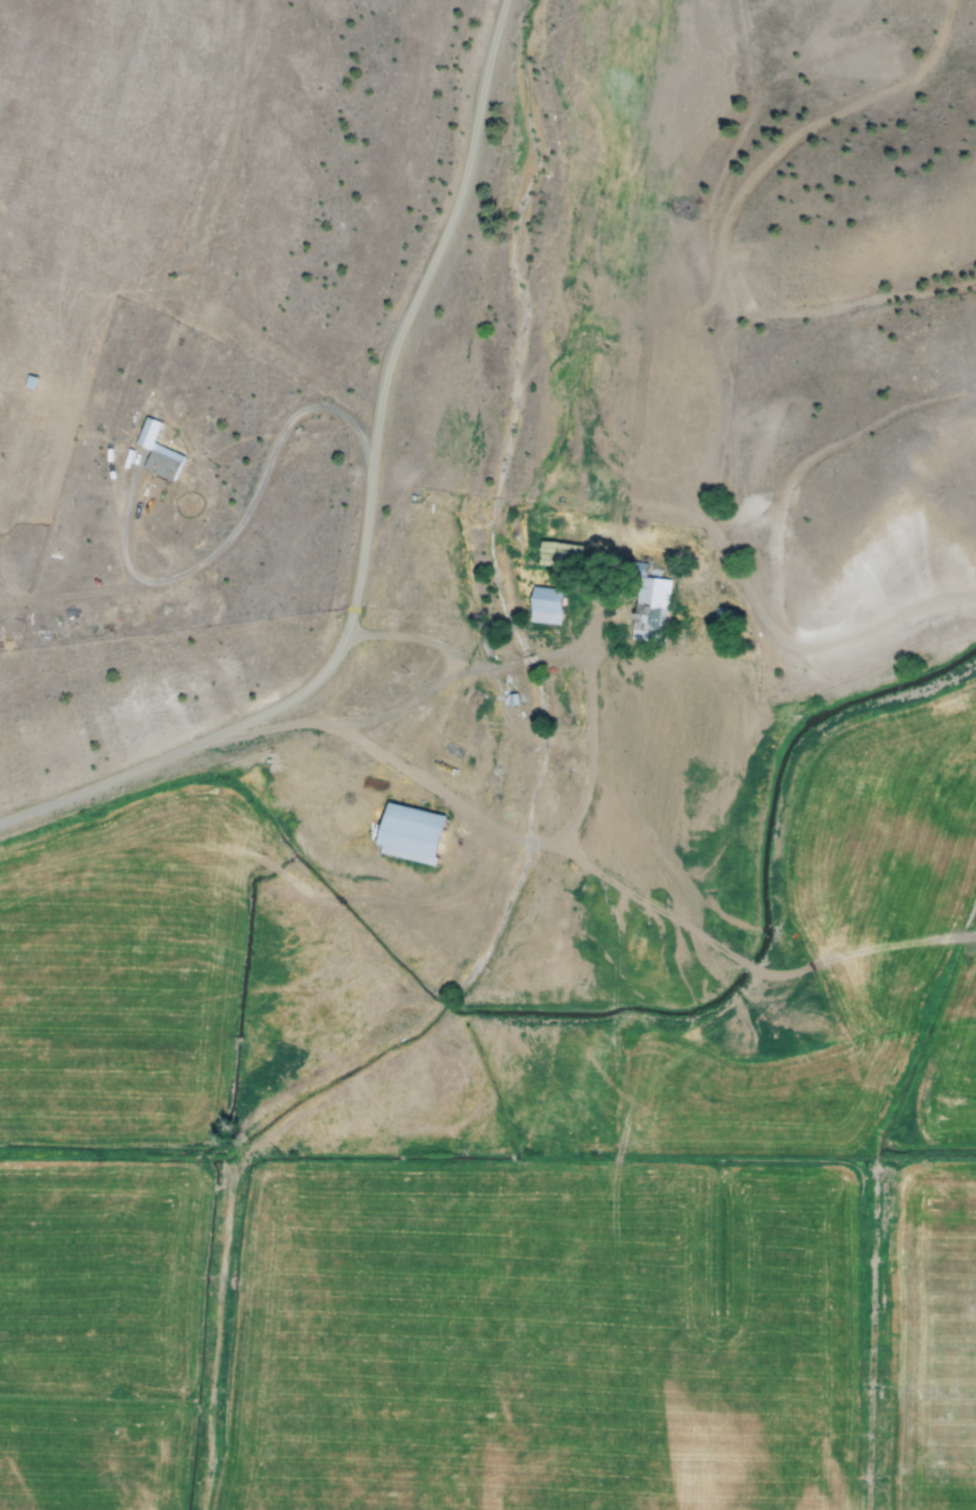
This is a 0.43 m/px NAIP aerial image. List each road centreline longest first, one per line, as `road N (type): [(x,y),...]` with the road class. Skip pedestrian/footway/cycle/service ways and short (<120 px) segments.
road 1 (residential): [(0,821),(203,741),(286,701),(329,665),(352,606),(394,347),(461,199),(504,0)]

